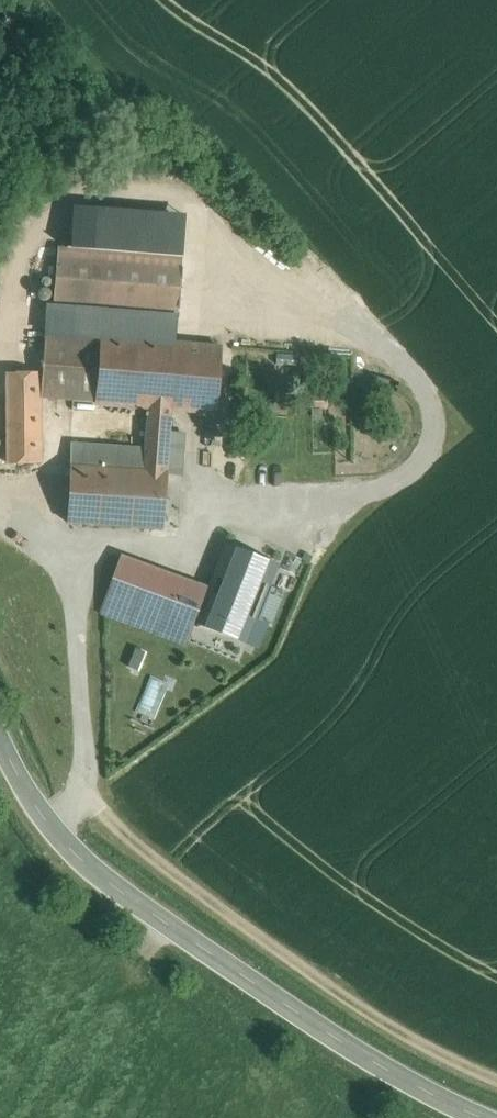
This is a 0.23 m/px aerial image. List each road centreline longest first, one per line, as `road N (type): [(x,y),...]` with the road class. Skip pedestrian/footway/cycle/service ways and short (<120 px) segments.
road 1 (secondary): [(481,1117),(344,1046),(127,896),(48,822),(0,738)]
road 2 (track): [(496,1079),(329,987),(154,859),(83,796)]
road 3 (track): [(207,434),(201,515),(182,540),(76,573)]

